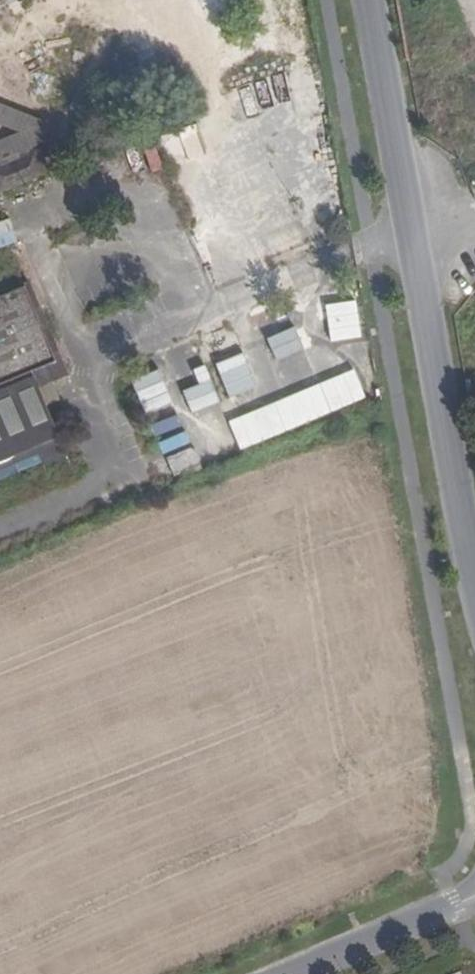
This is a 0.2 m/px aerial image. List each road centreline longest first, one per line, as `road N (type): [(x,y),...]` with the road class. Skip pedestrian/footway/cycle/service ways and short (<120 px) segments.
road 1 (tertiary): [(474,585),(372,0)]
road 2 (tertiary): [(474,897),(293,973)]

